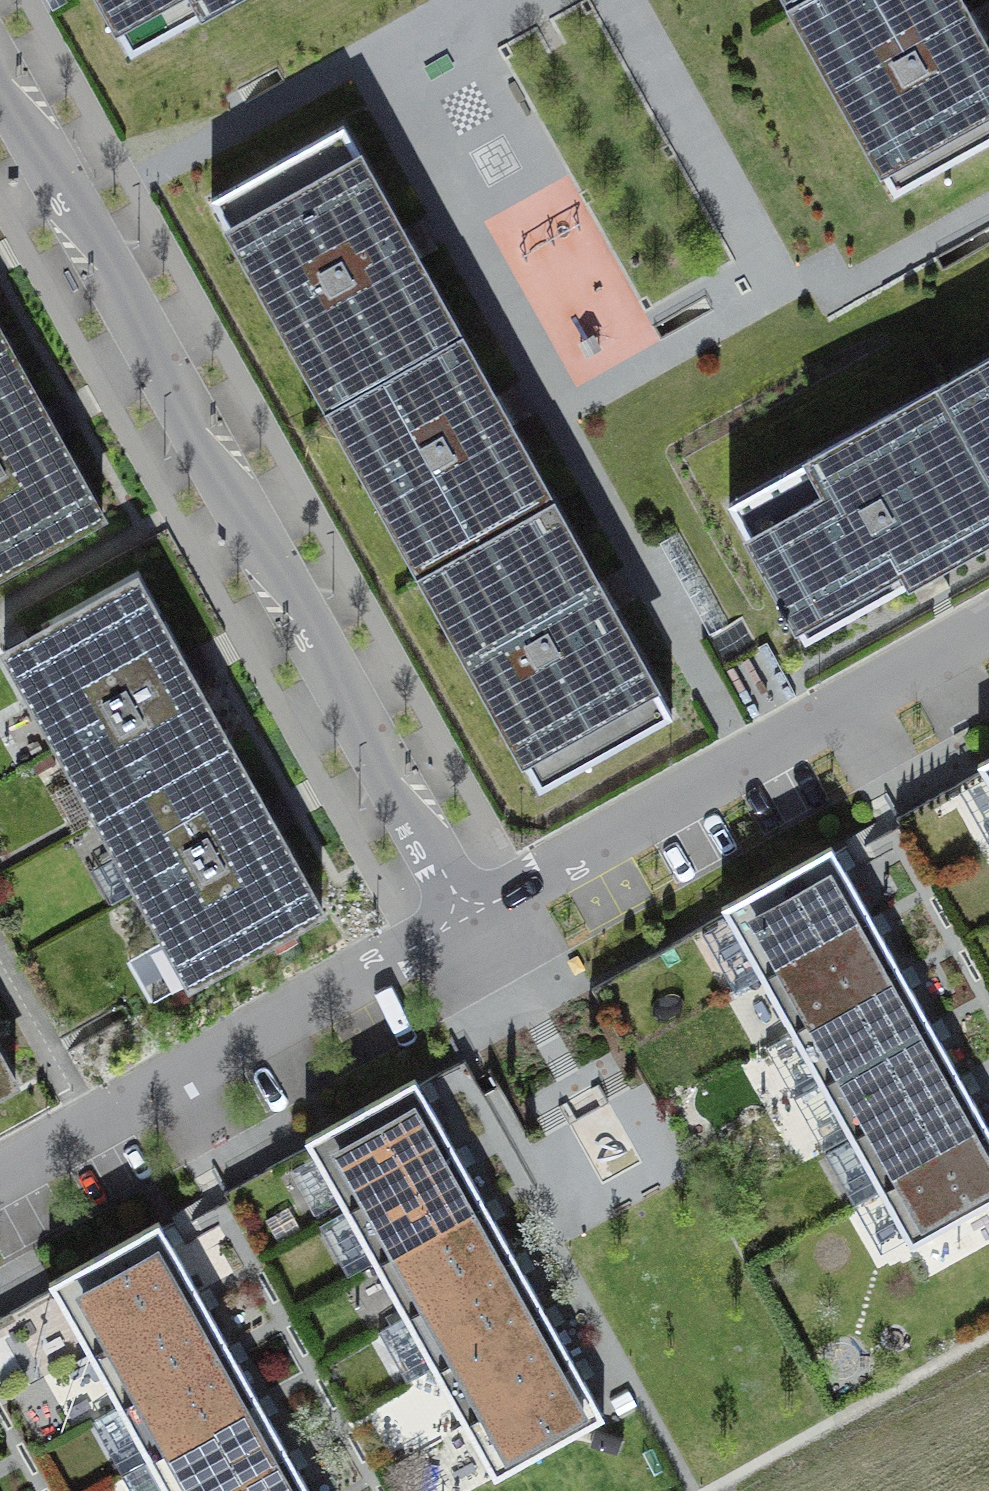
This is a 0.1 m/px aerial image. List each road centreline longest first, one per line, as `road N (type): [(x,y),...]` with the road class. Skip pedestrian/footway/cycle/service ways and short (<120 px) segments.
road 1 (residential): [(469,918),(0,76)]
road 2 (residential): [(988,626),(469,918)]
road 3 (residential): [(0,1179),(469,918)]

